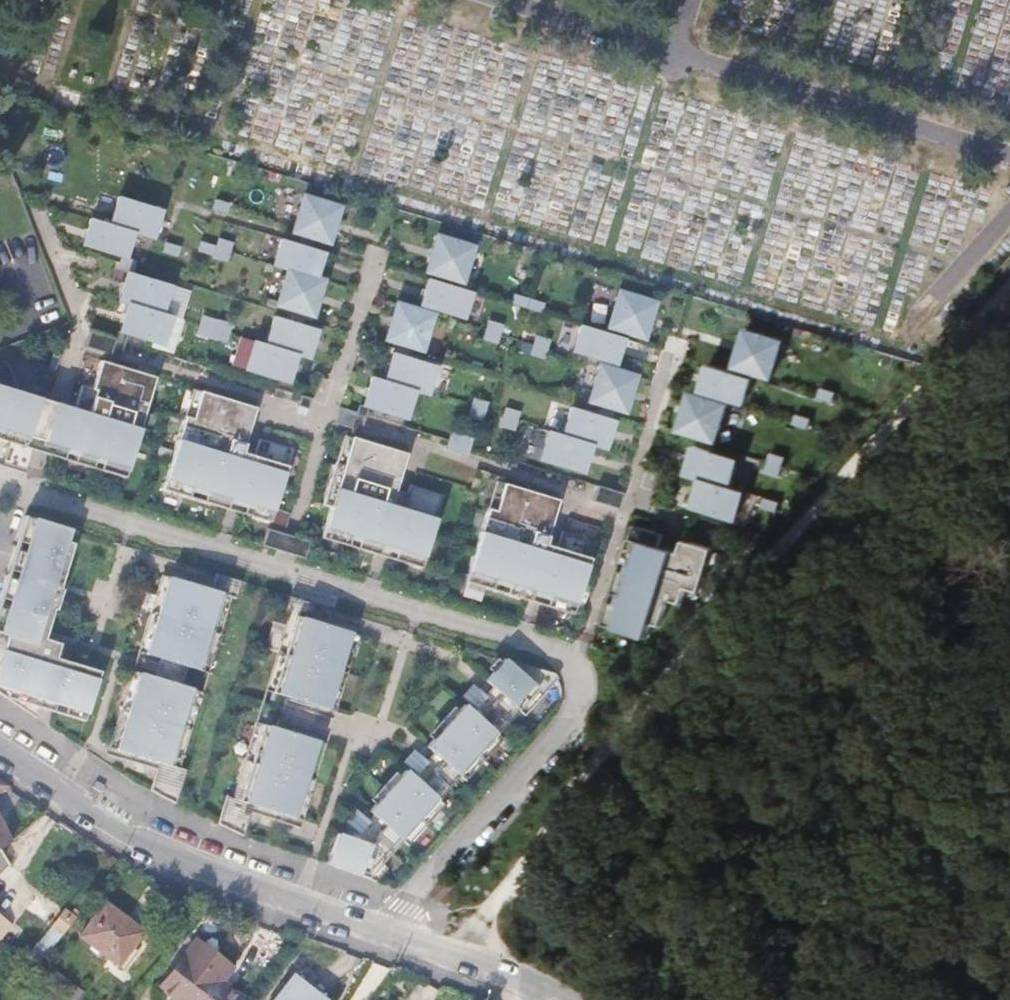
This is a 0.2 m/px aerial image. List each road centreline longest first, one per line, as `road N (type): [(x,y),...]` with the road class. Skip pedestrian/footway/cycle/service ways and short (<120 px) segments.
road 1 (residential): [(0,485),(586,666),(593,691),(583,709),(386,930)]
road 2 (track): [(1009,291),(428,945)]
road 3 (residential): [(386,930),(158,846),(0,747)]
road 4 (residential): [(575,999),(386,930)]

